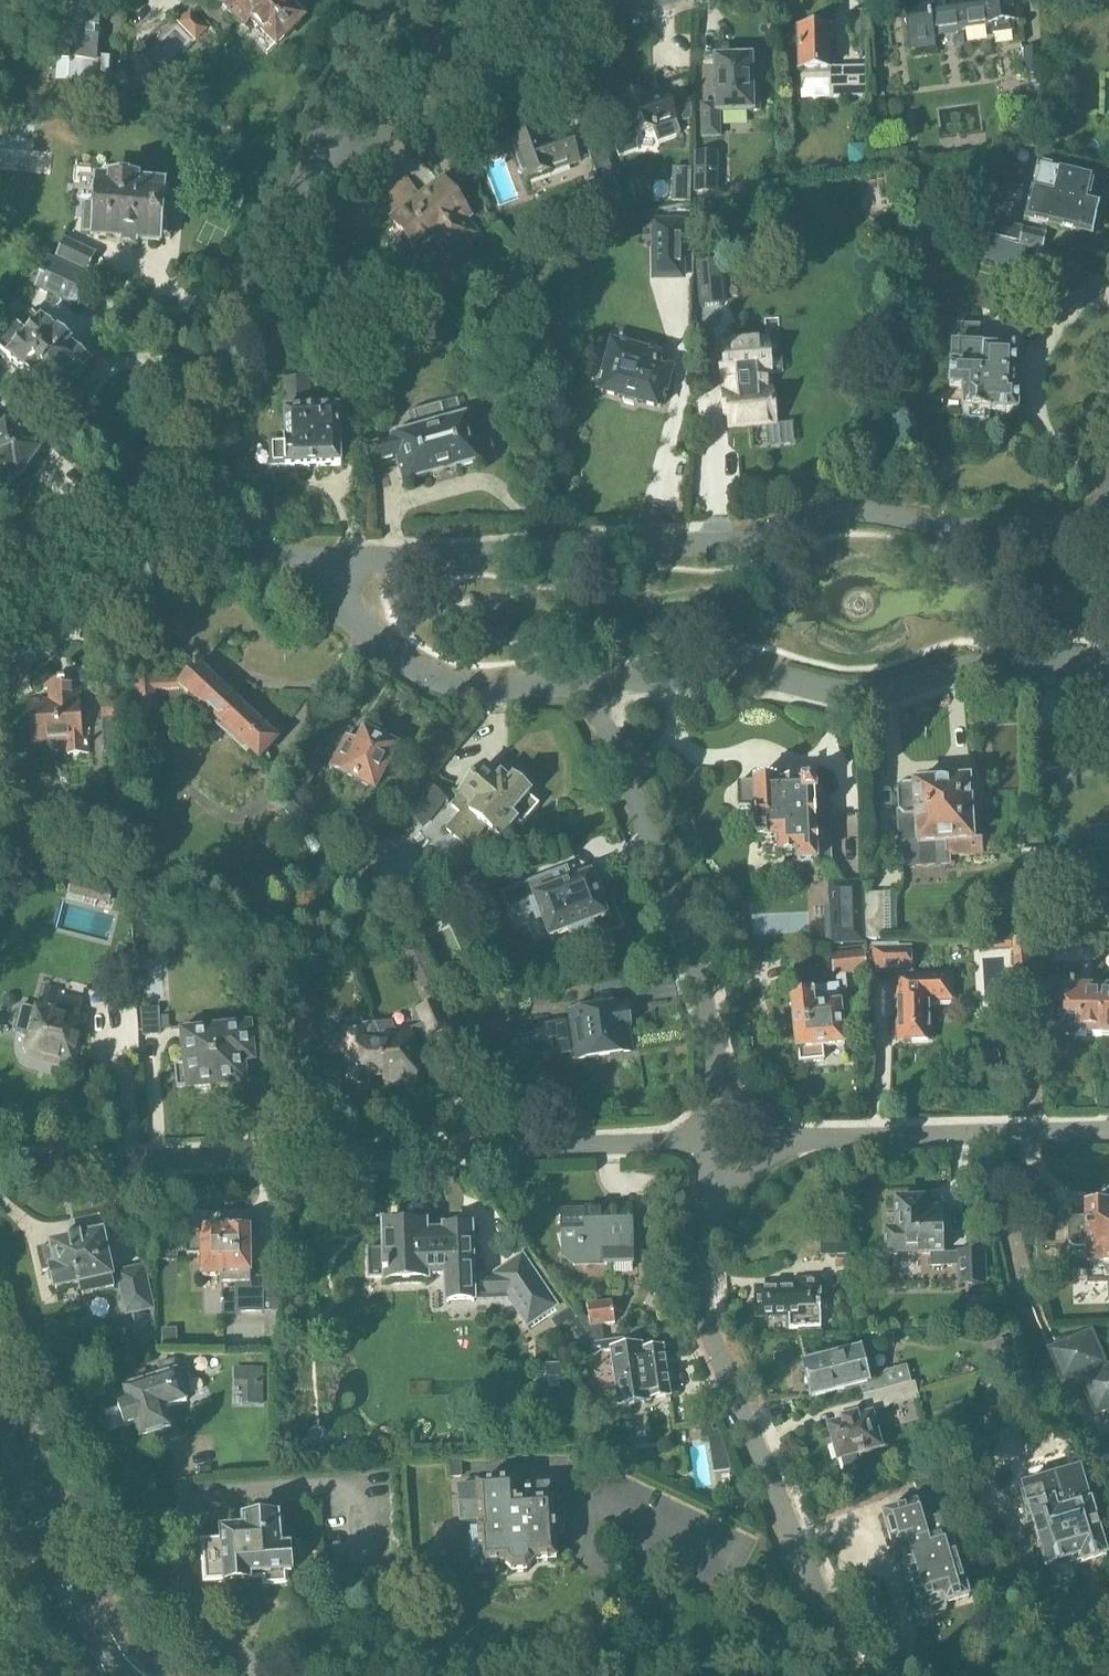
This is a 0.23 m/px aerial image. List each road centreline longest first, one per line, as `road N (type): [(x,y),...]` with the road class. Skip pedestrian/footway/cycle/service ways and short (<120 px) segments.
road 1 (residential): [(330,560),(733,544),(842,513),(953,534),(1108,521)]
road 2 (residential): [(722,1142),(0,1169)]
road 3 (residential): [(839,1675),(711,1337),(703,1276),(722,1142)]
road 4 (residential): [(1108,657),(982,661),(846,692),(739,678),(599,687)]
road 5 (residential): [(722,1142),(691,936),(599,687)]
road 6 (residential): [(307,177),(570,33),(657,0)]
road 7 (residential): [(1108,1131),(722,1142)]
road 8 (residential): [(131,508),(307,177)]
road 9 (residential): [(599,687),(482,690),(418,677),(345,625),(330,560)]
road 10 (primary): [(108,1675),(13,1469)]
road 11 (residential): [(330,560),(216,553),(131,508)]
road 12 (residential): [(307,177),(395,0)]
road 13 (residential): [(0,610),(67,578),(131,508)]

